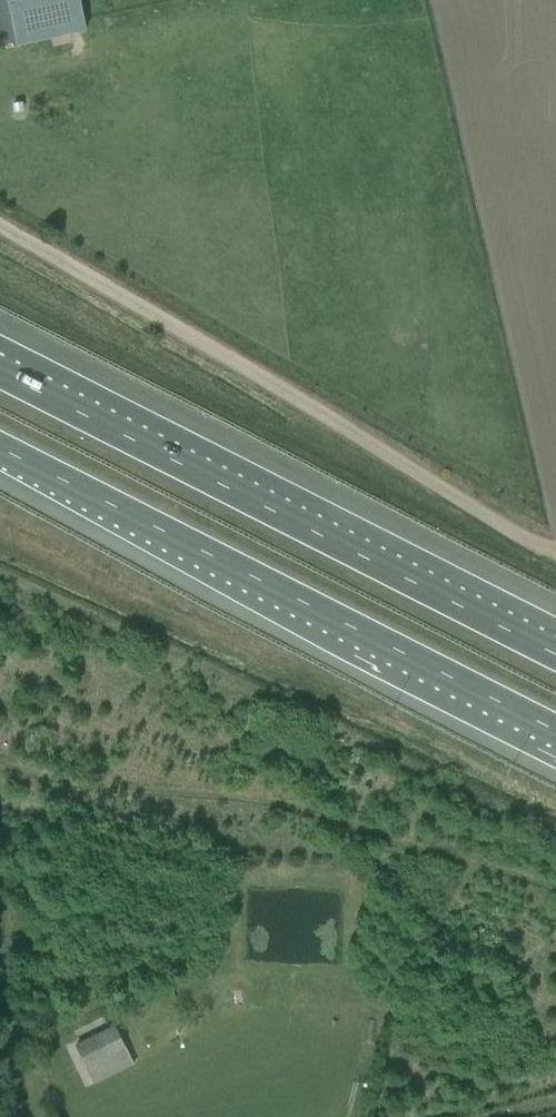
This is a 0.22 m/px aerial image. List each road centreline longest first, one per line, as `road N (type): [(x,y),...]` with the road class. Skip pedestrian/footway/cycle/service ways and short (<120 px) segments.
road 1 (track): [(0,226),(509,528),(555,547)]
road 2 (motorway): [(0,451),(555,733)]
road 3 (motorway): [(555,654),(0,372)]

